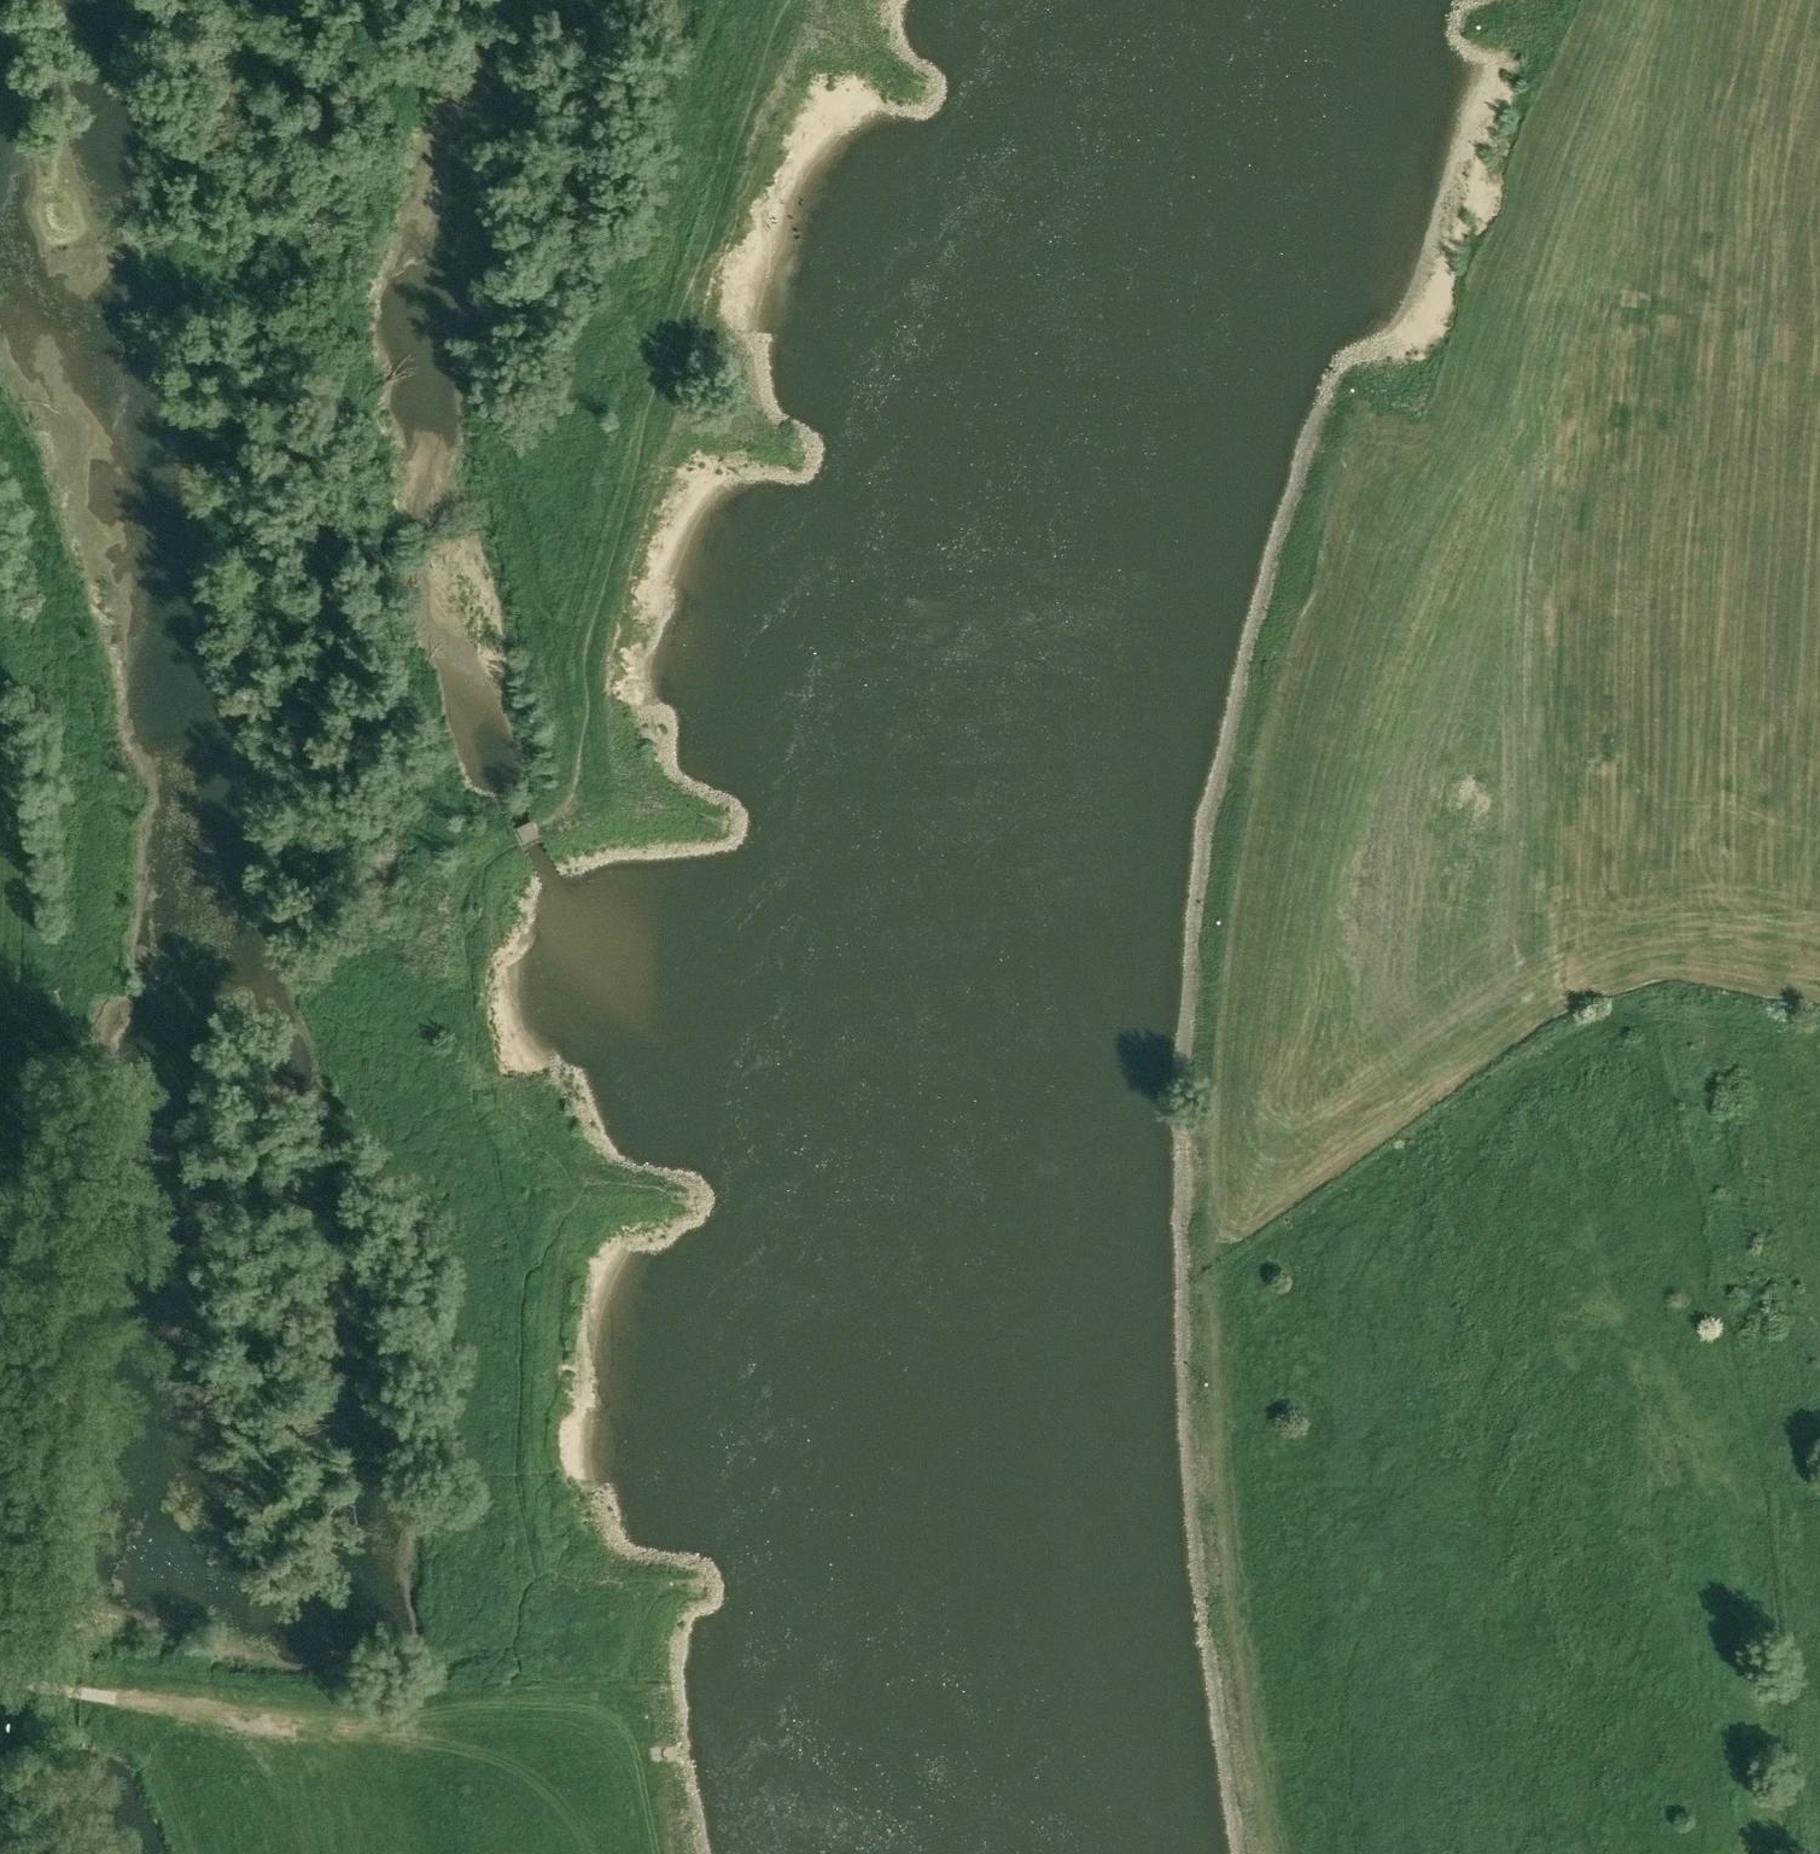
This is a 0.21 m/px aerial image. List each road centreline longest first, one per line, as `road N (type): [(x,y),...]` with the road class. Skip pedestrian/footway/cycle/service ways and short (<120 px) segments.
road 1 (track): [(544,1270),(567,1191),(491,1111),(462,954),(462,887),(515,842),(588,802),(585,747),(603,556),(732,123),(784,0)]
road 2 (track): [(487,1717),(358,1722),(0,1683)]

